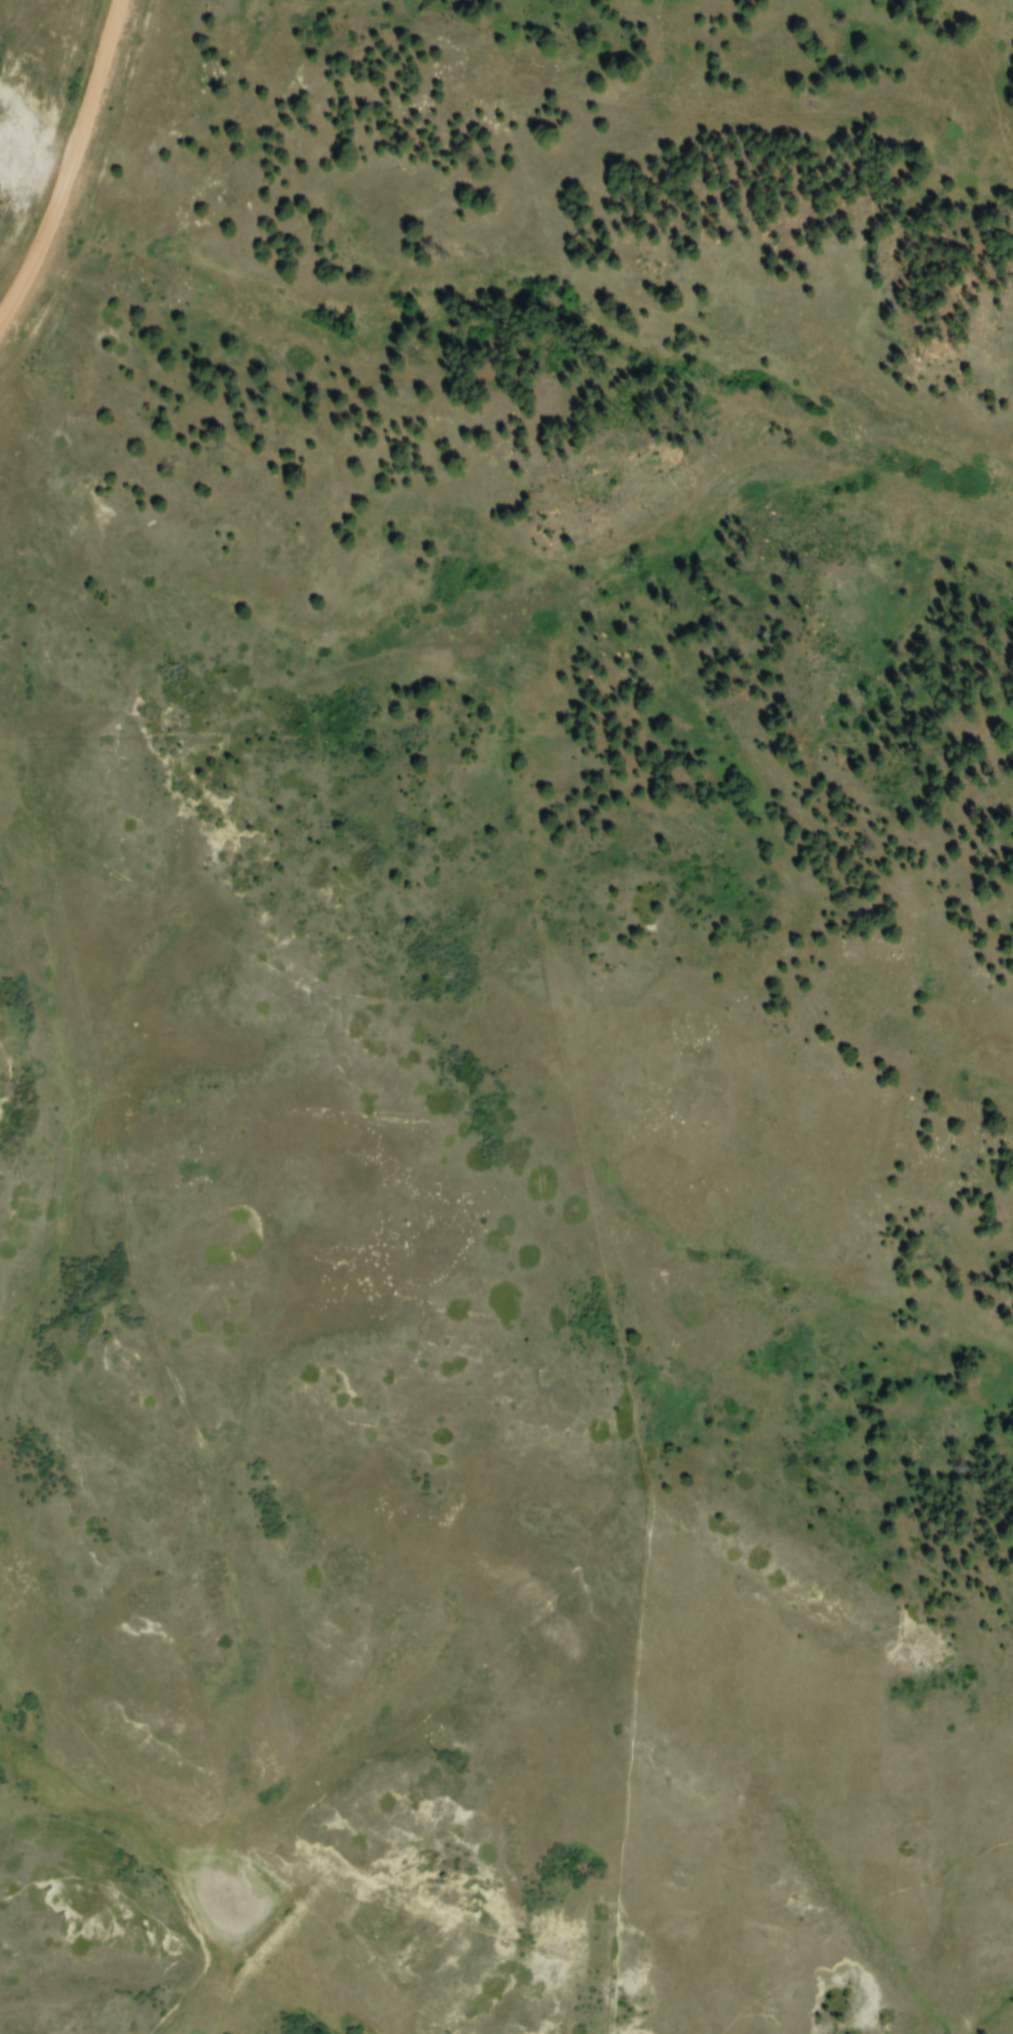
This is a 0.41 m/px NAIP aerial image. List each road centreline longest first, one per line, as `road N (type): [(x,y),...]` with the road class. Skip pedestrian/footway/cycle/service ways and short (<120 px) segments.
road 1 (track): [(0,791),(299,987),(359,1003),(424,1005)]
road 2 (residential): [(121,0),(38,271),(0,335)]

